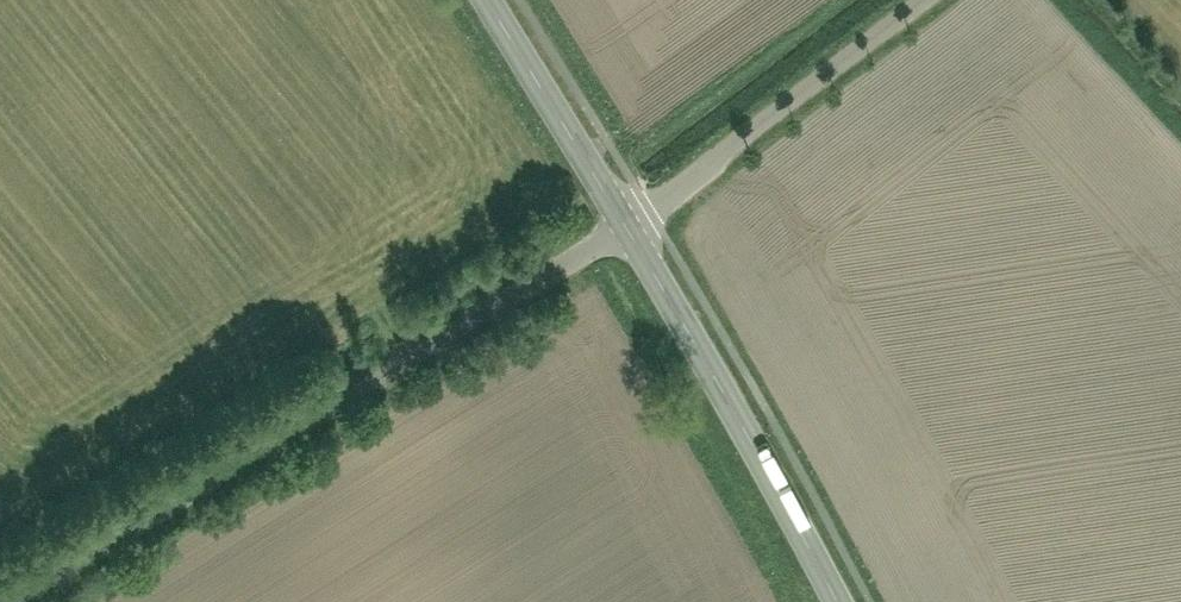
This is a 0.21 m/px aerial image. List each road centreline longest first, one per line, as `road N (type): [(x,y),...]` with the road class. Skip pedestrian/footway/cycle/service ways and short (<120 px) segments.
road 1 (residential): [(626,230),(26,601)]
road 2 (tertiary): [(829,601),(626,230)]
road 3 (residential): [(923,0),(626,230)]
road 4 (tertiary): [(626,230),(473,0)]

